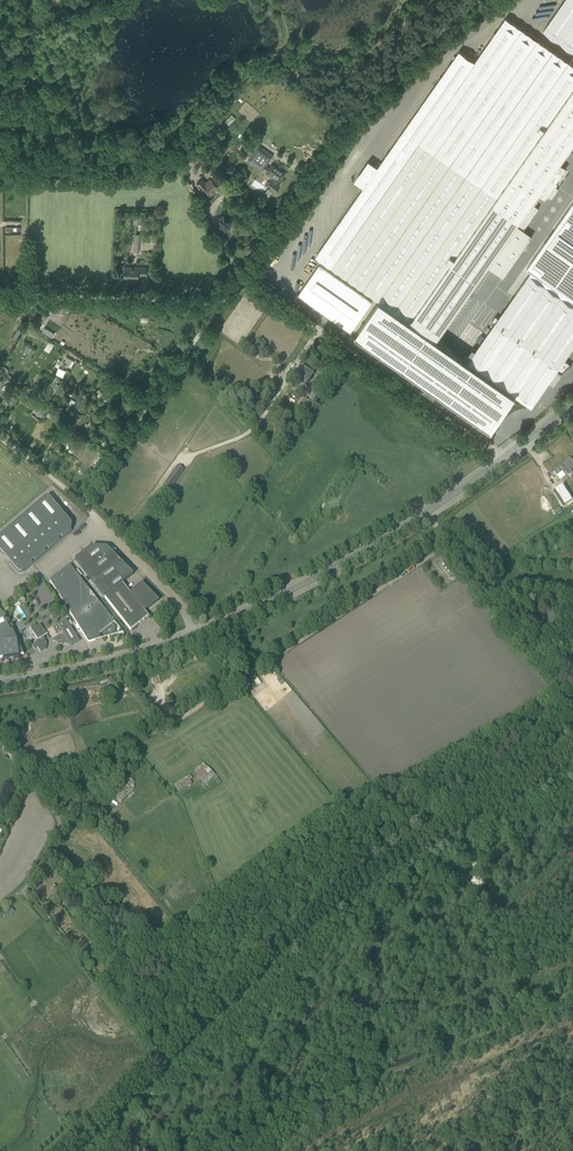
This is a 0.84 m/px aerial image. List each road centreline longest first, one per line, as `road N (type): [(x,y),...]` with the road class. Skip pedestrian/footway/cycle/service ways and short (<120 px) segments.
road 1 (track): [(451,540),(185,713),(32,776)]
road 2 (track): [(572,1000),(216,1150)]
road 3 (track): [(83,502),(242,278)]
road 4 (primary): [(424,515),(192,636)]
road 5 (unclassified): [(502,459),(293,311)]
road 6 (primary): [(192,636),(0,684)]
road 7 (unclassified): [(192,636),(179,605),(102,521)]
road 8 (residential): [(0,293),(144,301)]
road 9 (unclassified): [(527,594),(500,593),(459,540),(424,515)]
road 10 (track): [(65,1150),(164,1058)]
road 11 (track): [(102,521),(0,434)]
road 12 (residential): [(32,776),(59,819),(26,888)]
road 13 (unclassified): [(4,593),(102,521)]

